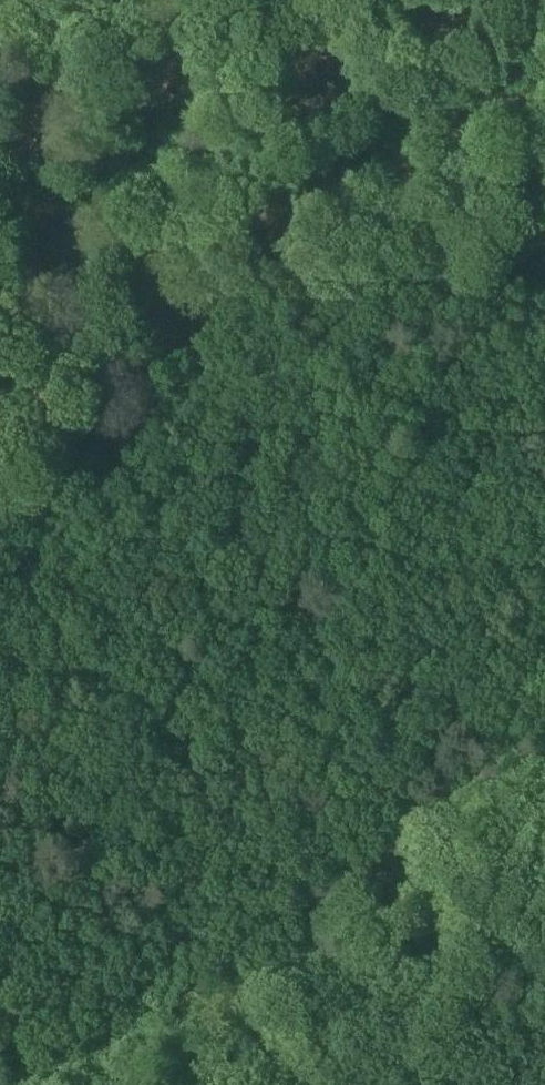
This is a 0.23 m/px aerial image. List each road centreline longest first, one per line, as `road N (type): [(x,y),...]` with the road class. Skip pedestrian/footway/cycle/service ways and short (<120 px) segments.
road 1 (track): [(450,196),(430,196),(388,224),(282,235),(158,320),(59,333),(0,354)]

